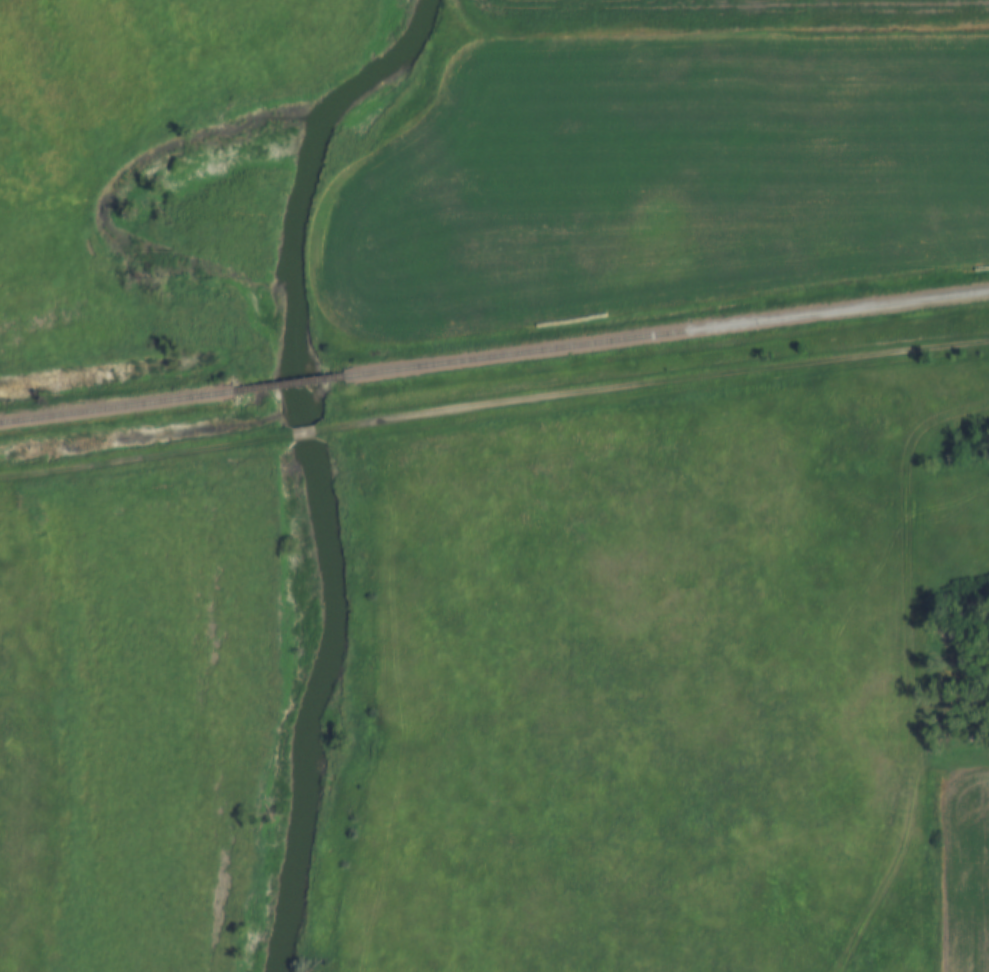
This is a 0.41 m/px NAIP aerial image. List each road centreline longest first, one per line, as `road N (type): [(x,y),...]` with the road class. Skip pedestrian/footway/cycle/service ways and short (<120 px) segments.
road 1 (track): [(314,430),(988,343)]
road 2 (track): [(0,476),(291,433)]

